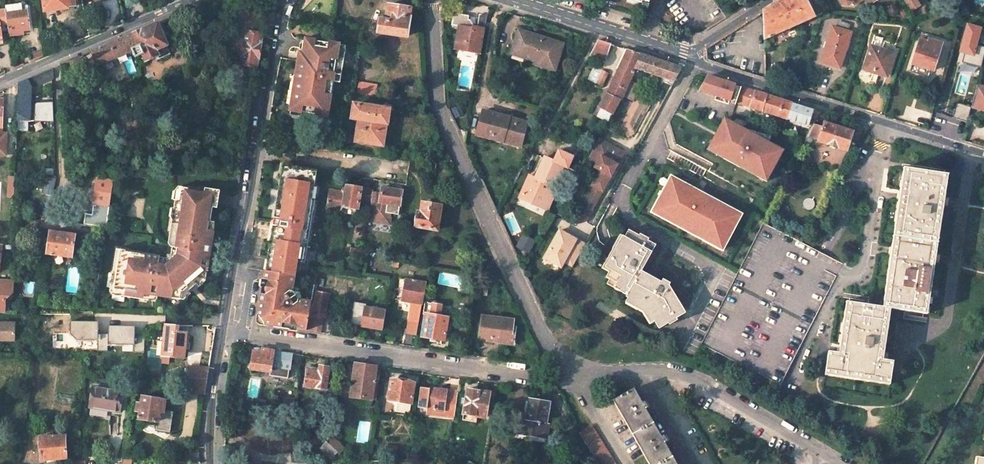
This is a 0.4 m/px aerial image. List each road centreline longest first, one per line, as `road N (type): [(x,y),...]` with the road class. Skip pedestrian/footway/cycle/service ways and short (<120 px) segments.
road 1 (residential): [(641,370),(603,372),(565,360),(546,343),(438,104),(432,0)]
road 2 (secondary): [(224,329),(281,0)]
road 3 (residential): [(224,329),(543,378)]
road 4 (unclassified): [(695,58),(983,154)]
road 5 (residential): [(829,456),(690,376),(641,370)]
road 6 (tertiary): [(187,0),(0,81)]
road 7 (unclassified): [(515,0),(695,58)]
road 8 (secondary): [(211,463),(224,329)]

